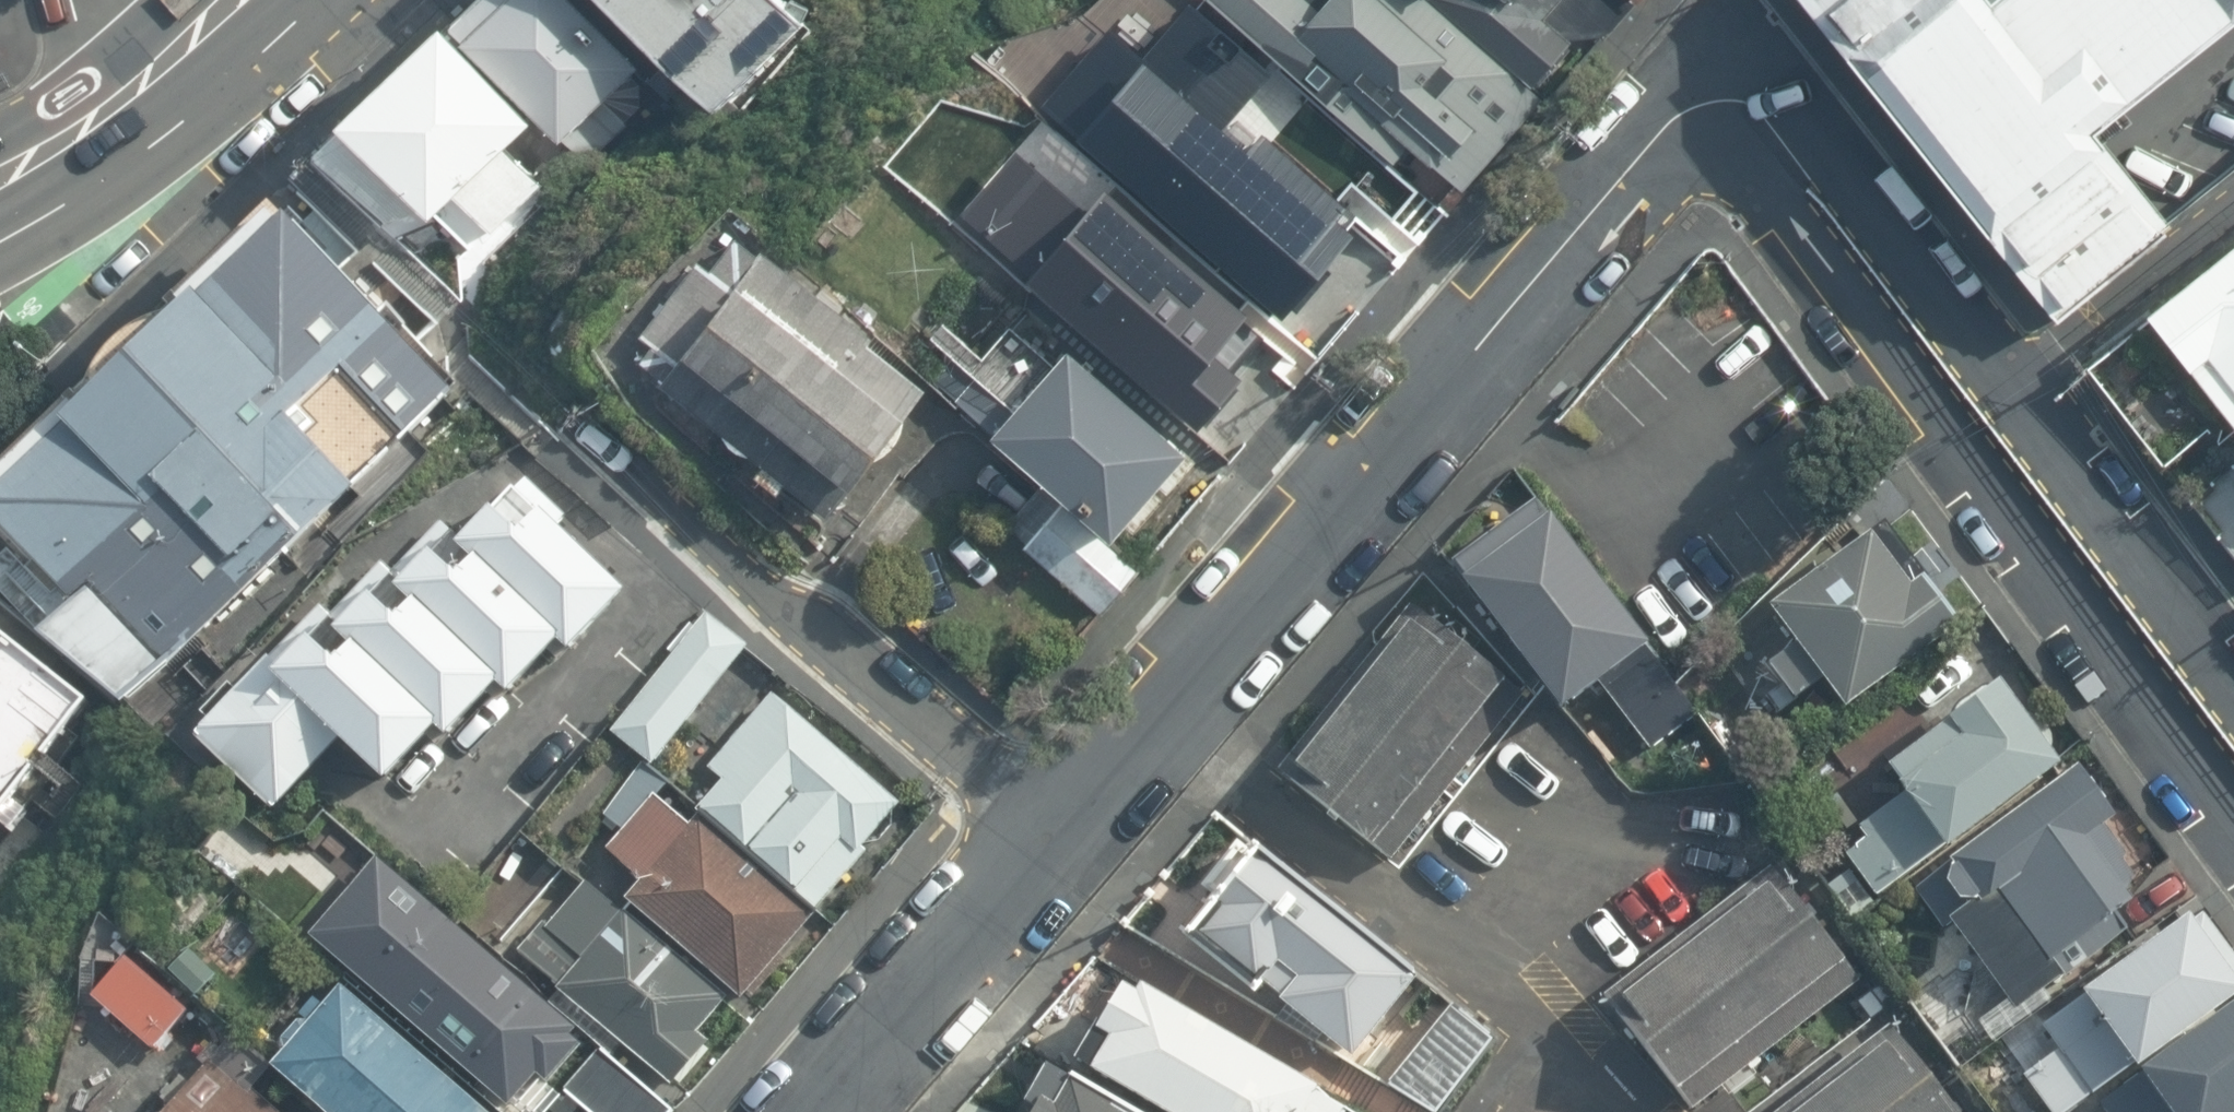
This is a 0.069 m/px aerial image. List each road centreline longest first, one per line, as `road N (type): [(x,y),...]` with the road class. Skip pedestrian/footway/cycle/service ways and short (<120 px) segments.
road 1 (residential): [(1060,871),(1664,137),(1714,119),(1772,136)]
road 2 (residential): [(2233,836),(1966,472),(1812,239),(1772,136)]
road 3 (residential): [(1060,871),(553,428)]
road 4 (residential): [(2012,377),(2233,665)]
road 5 (residential): [(1772,136),(1854,195),(2012,377)]
road 6 (residential): [(854,1111),(1060,871)]
road 7 (residential): [(2012,377),(2233,202)]
road 8 (secondary): [(153,115),(0,242)]
road 9 (secondary): [(153,115),(212,79),(291,0)]
road 10 (secondary): [(0,156),(153,115)]

